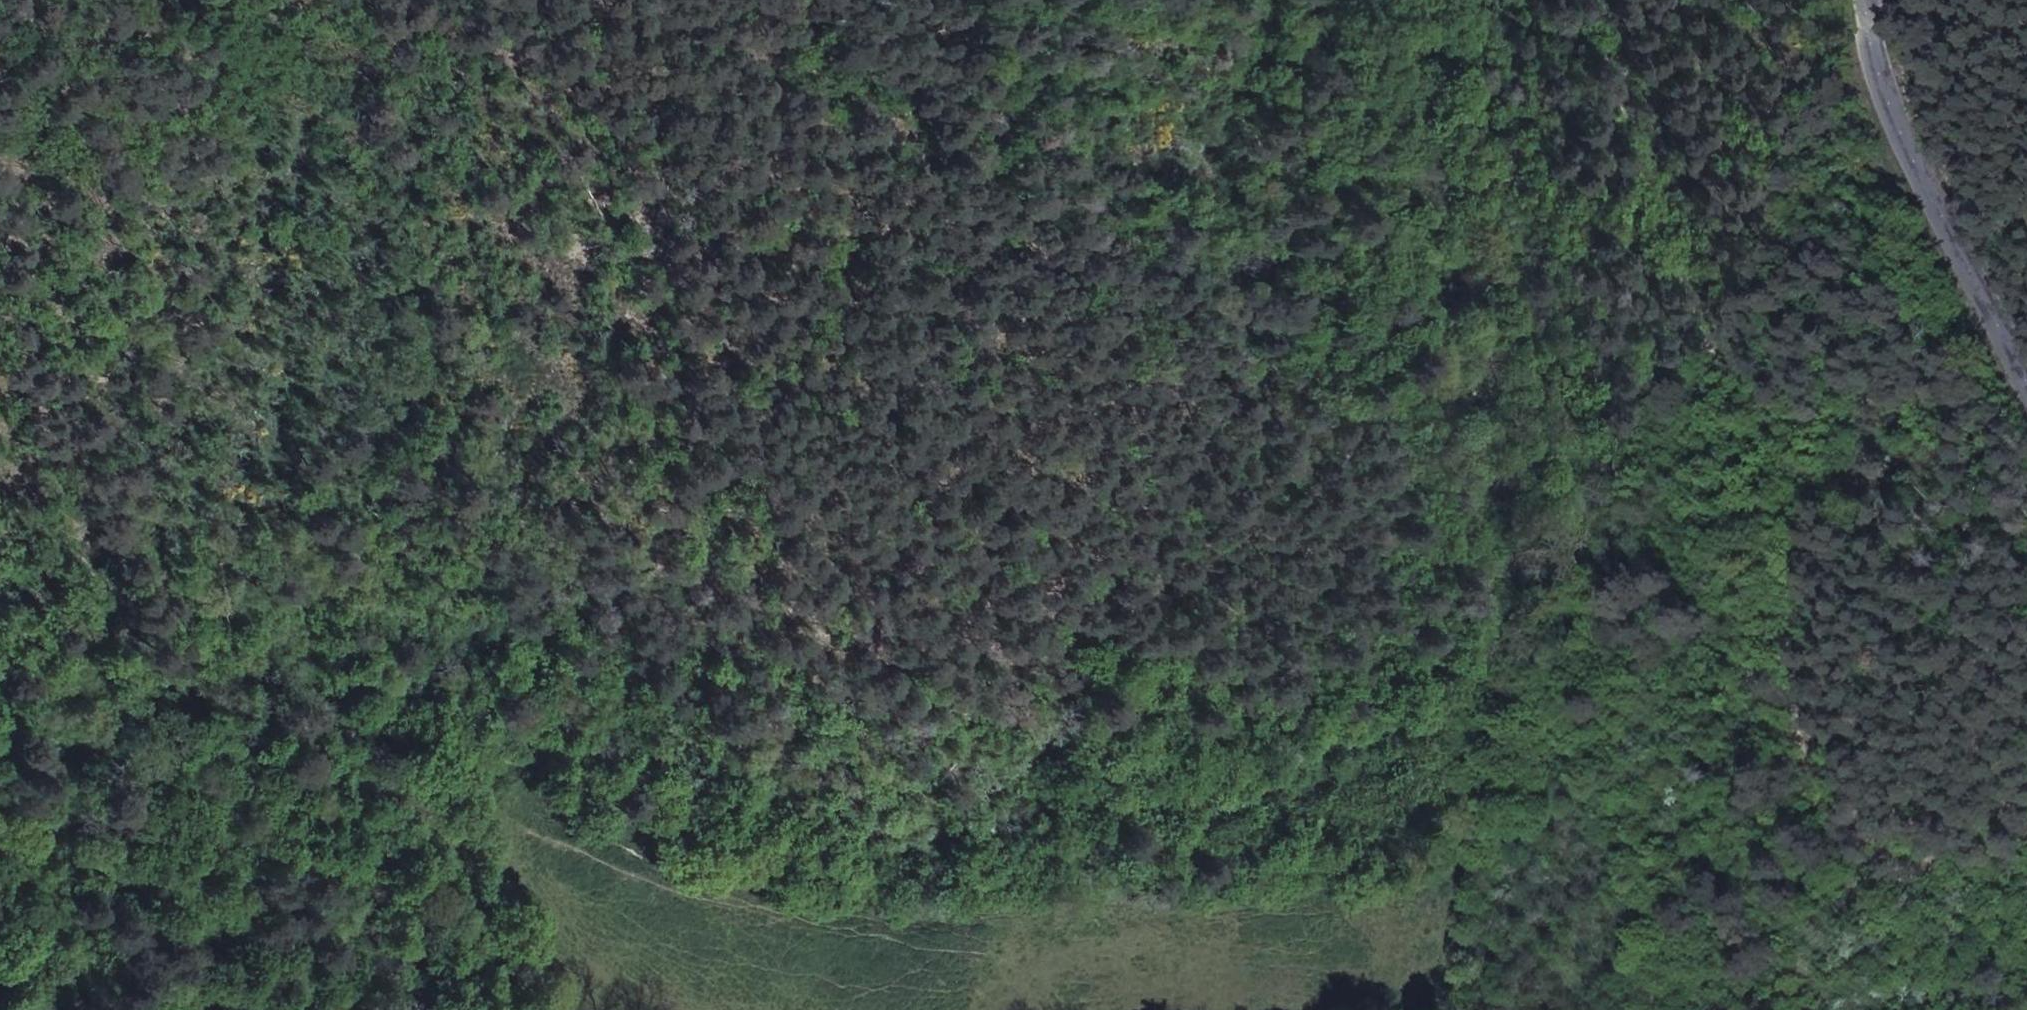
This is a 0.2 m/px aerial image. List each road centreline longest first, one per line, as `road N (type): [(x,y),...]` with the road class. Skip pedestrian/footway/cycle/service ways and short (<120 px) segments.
road 1 (tertiary): [(2026,395),(1862,58),(1861,0)]
road 2 (track): [(377,1009),(405,964),(358,843)]

